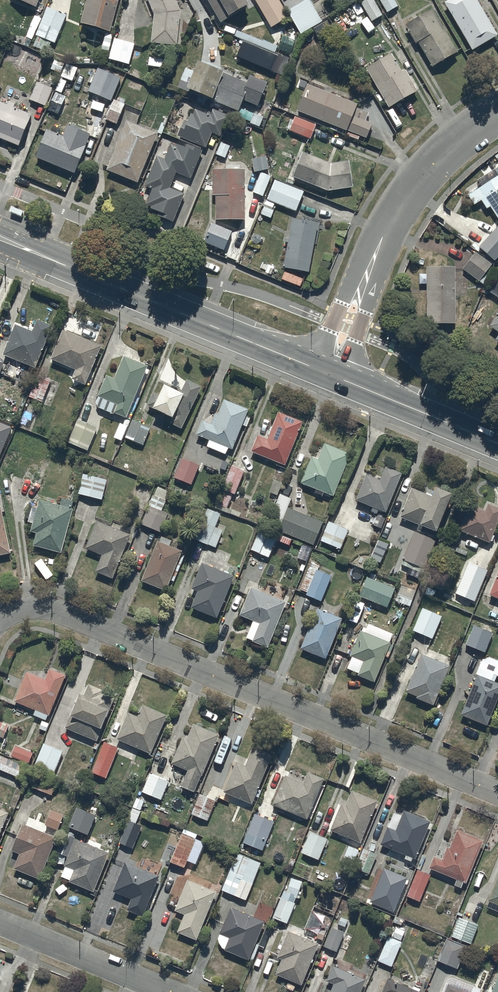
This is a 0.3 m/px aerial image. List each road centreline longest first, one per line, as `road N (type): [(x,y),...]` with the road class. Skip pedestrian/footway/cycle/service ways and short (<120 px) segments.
road 1 (residential): [(0,618),(17,609),(54,611),(497,792)]
road 2 (secondary): [(0,237),(328,371)]
road 3 (residential): [(497,115),(407,188),(328,371)]
road 4 (secondary): [(328,371),(497,442)]
road 5 (residential): [(169,991),(0,922)]

